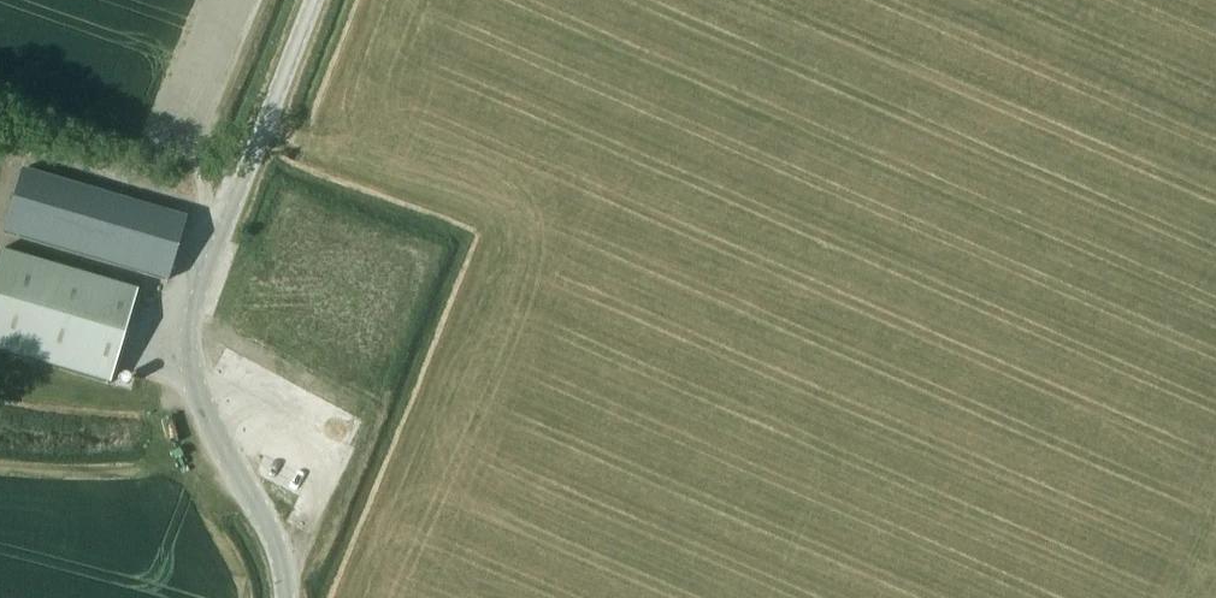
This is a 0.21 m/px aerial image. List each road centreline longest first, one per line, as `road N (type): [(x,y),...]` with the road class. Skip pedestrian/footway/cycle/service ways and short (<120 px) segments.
road 1 (tertiary): [(285,597),(277,548),(194,380),(188,322),(315,0)]

